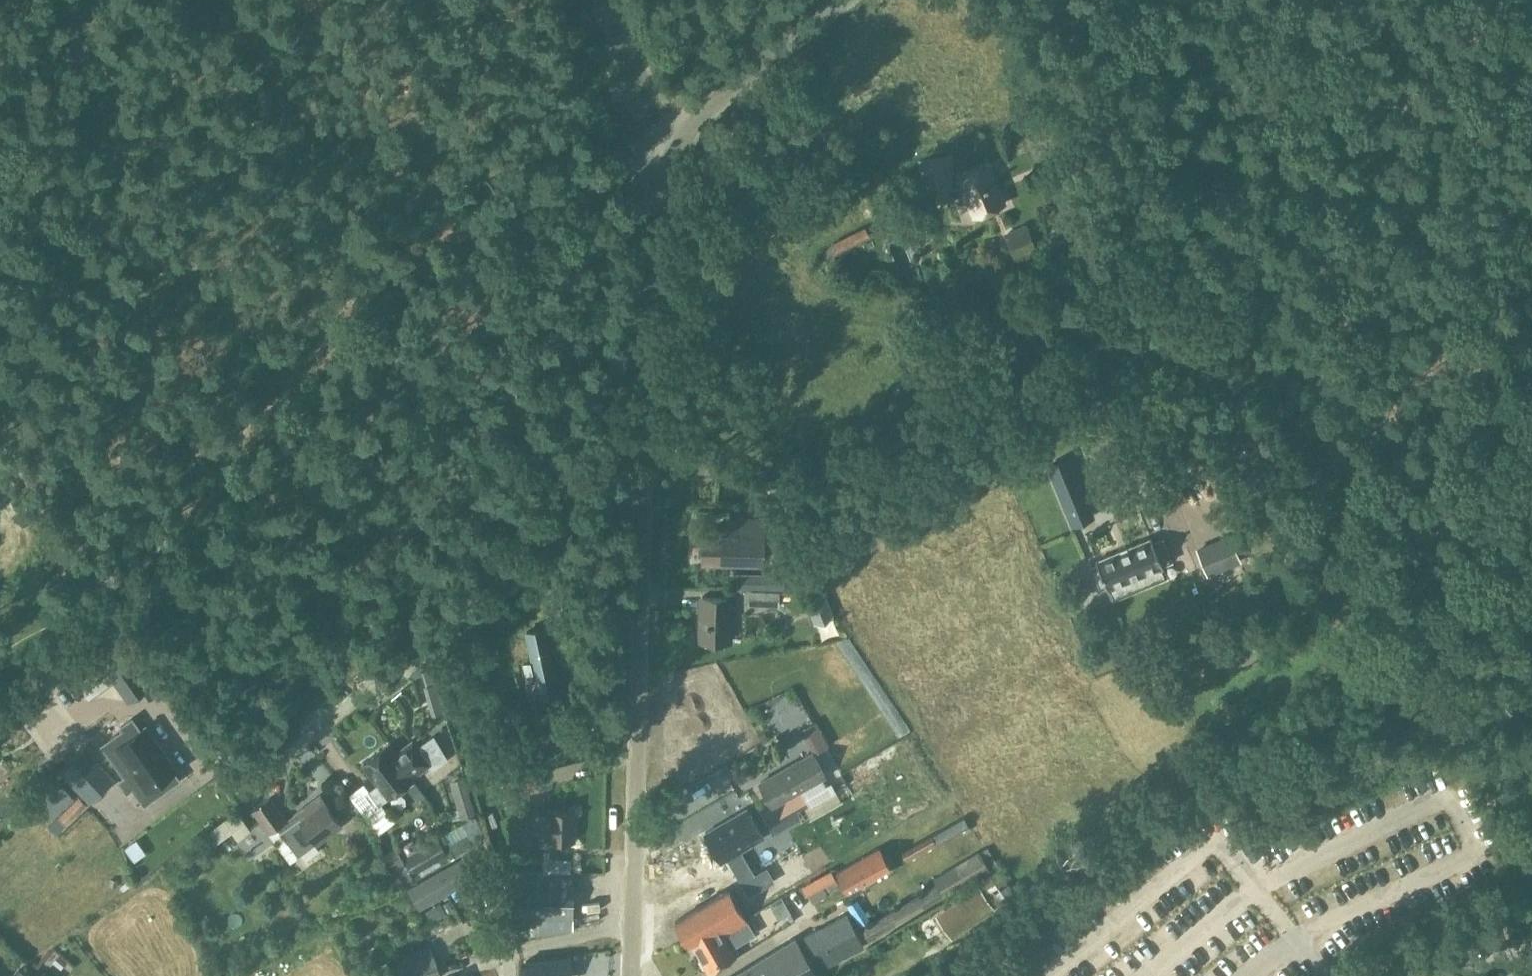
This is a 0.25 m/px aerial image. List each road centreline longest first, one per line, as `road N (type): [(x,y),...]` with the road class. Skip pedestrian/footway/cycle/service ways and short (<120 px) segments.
road 1 (tertiary): [(632,975),(657,192),(667,160),(705,111),(847,0)]
road 2 (track): [(667,160),(572,204),(488,219),(354,300),(229,452),(128,595),(98,618),(53,624),(0,650)]
road 3 (track): [(675,147),(616,0)]

